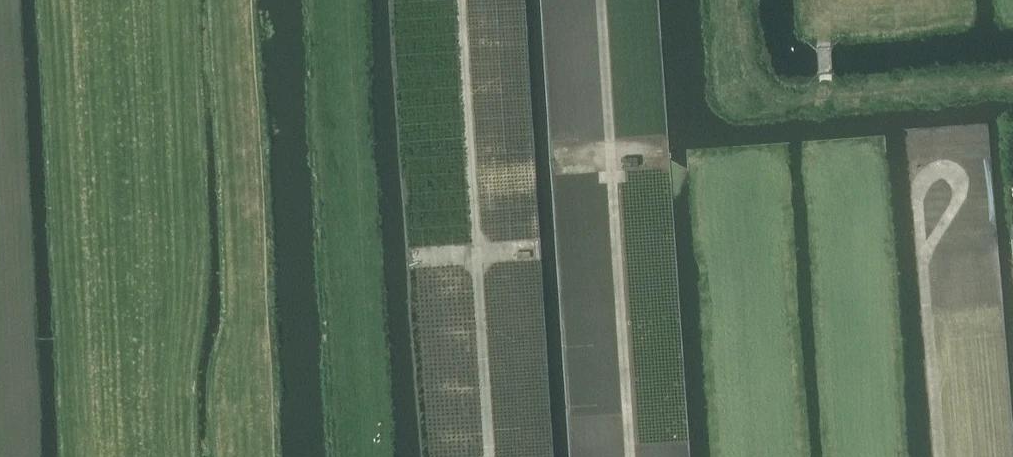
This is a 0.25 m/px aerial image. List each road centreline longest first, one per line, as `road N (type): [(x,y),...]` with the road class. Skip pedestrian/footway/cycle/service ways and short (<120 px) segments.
road 1 (track): [(628,456),(599,0)]
road 2 (track): [(487,456),(458,0)]
road 3 (track): [(938,456),(917,191)]
road 4 (track): [(917,191),(939,167),(958,181),(958,197),(922,257)]

